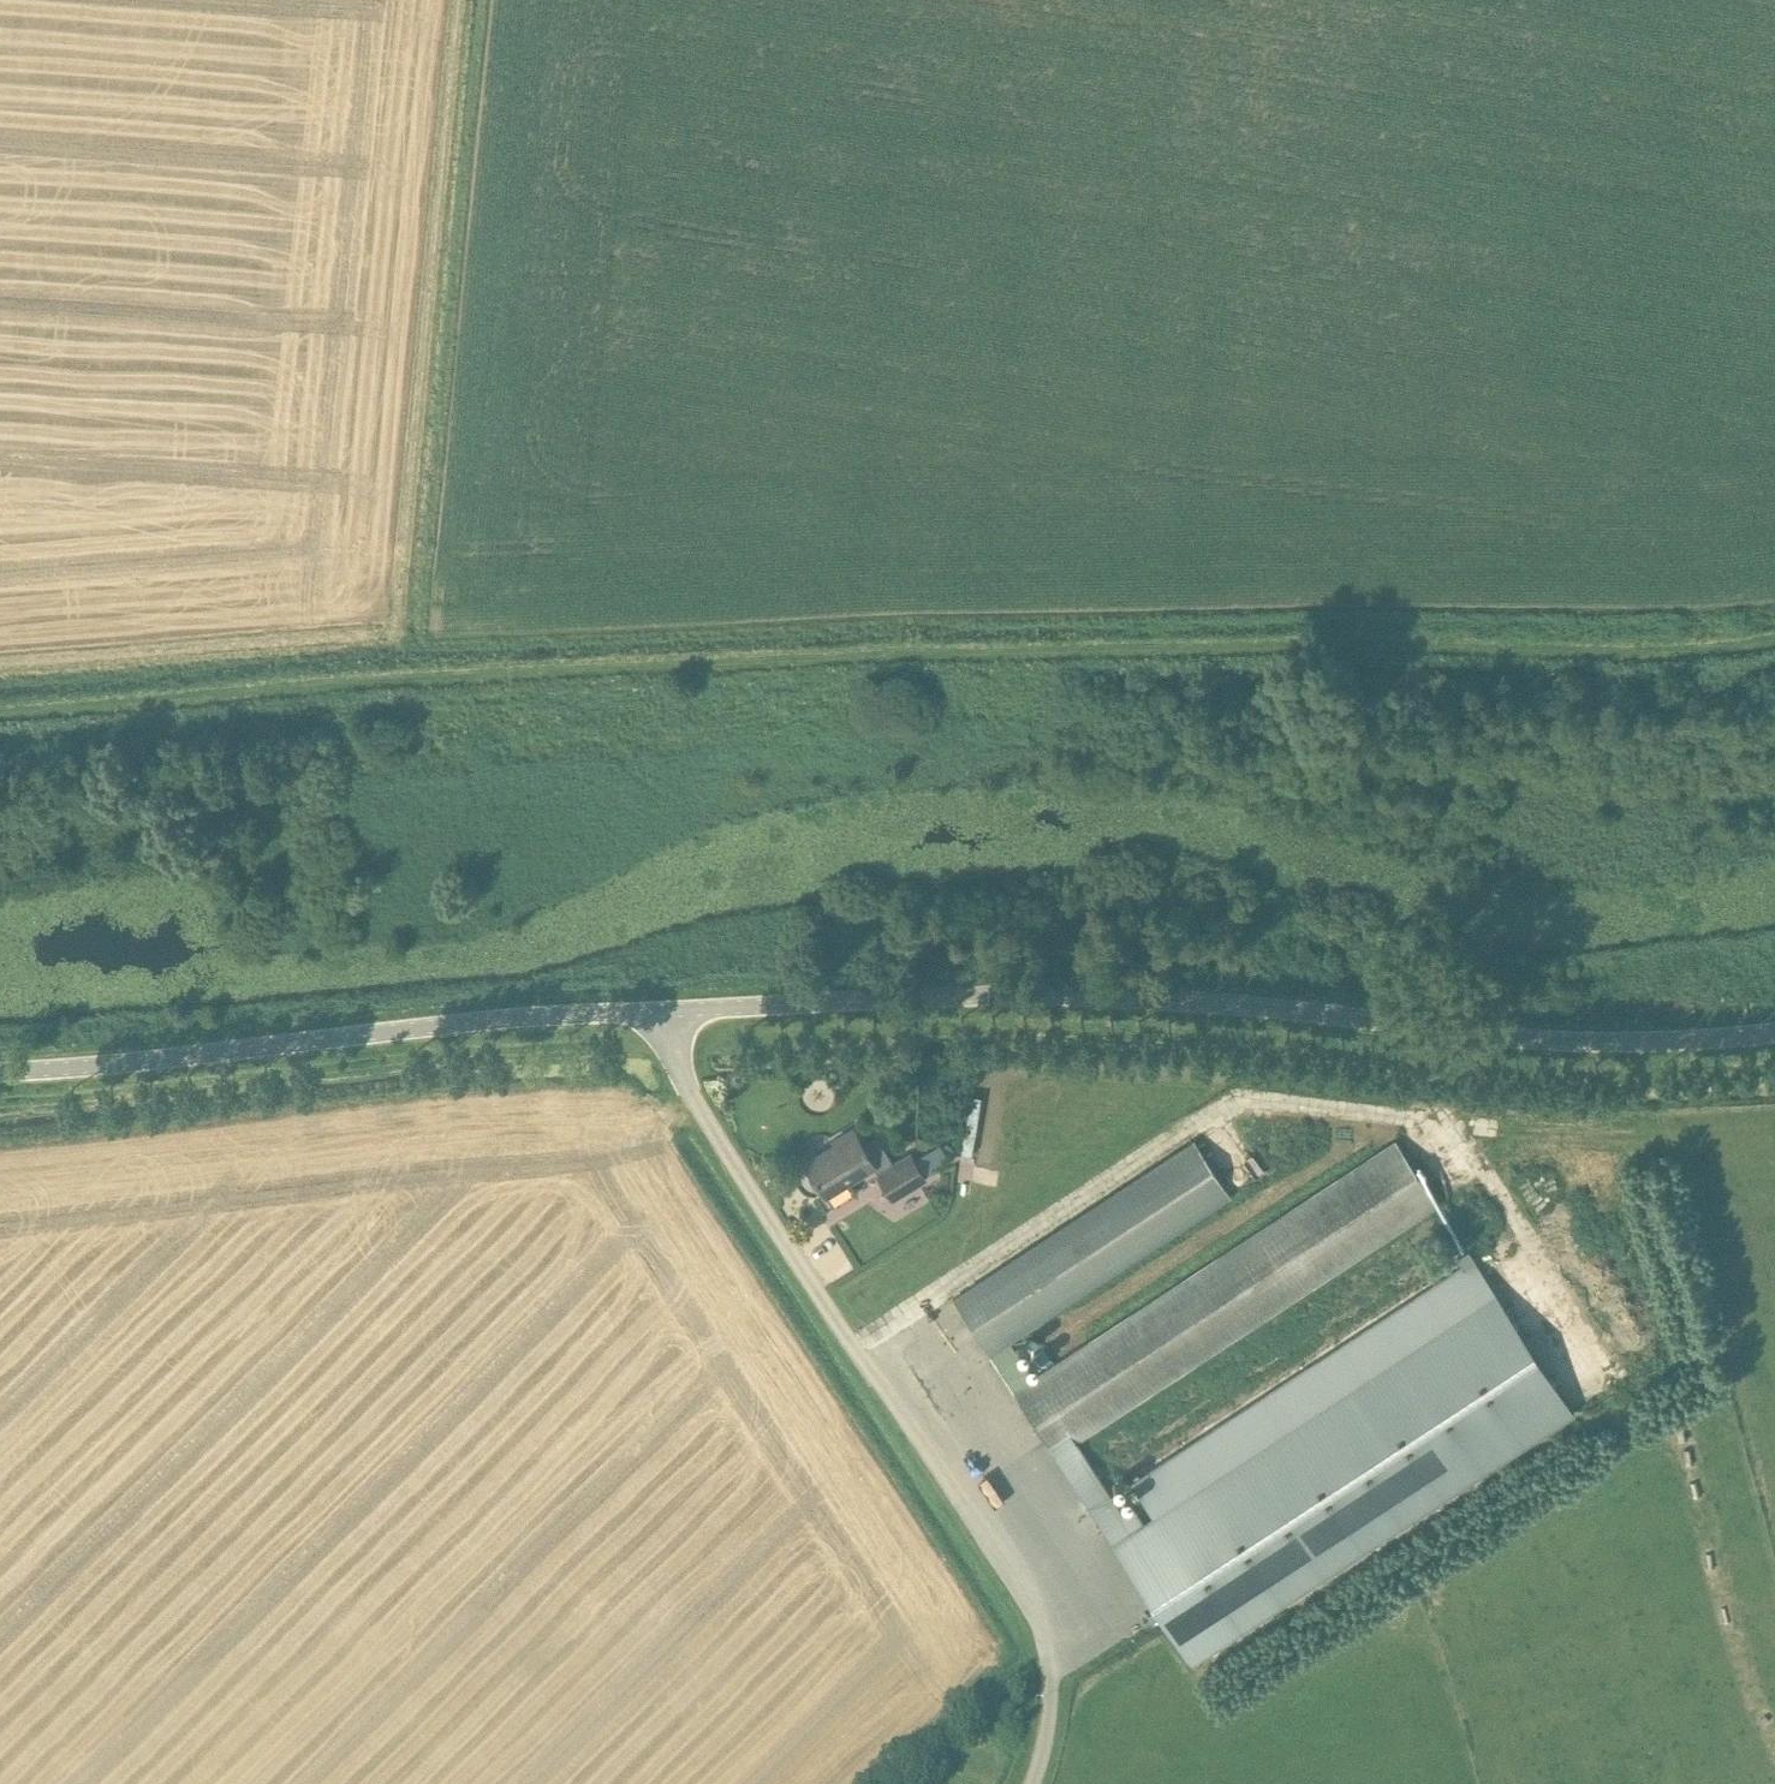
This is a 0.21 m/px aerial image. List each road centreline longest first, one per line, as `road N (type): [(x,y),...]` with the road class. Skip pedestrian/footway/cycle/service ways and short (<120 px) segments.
road 1 (unclassified): [(1774,1030),(1668,1042),(1508,1038),(1205,1003),(991,996),(669,1011)]
road 2 (unclassified): [(1031,1783),(1049,1709),(1035,1622),(682,1079),(669,1011)]
road 3 (unclassified): [(669,1011),(522,1017),(0,1072)]

